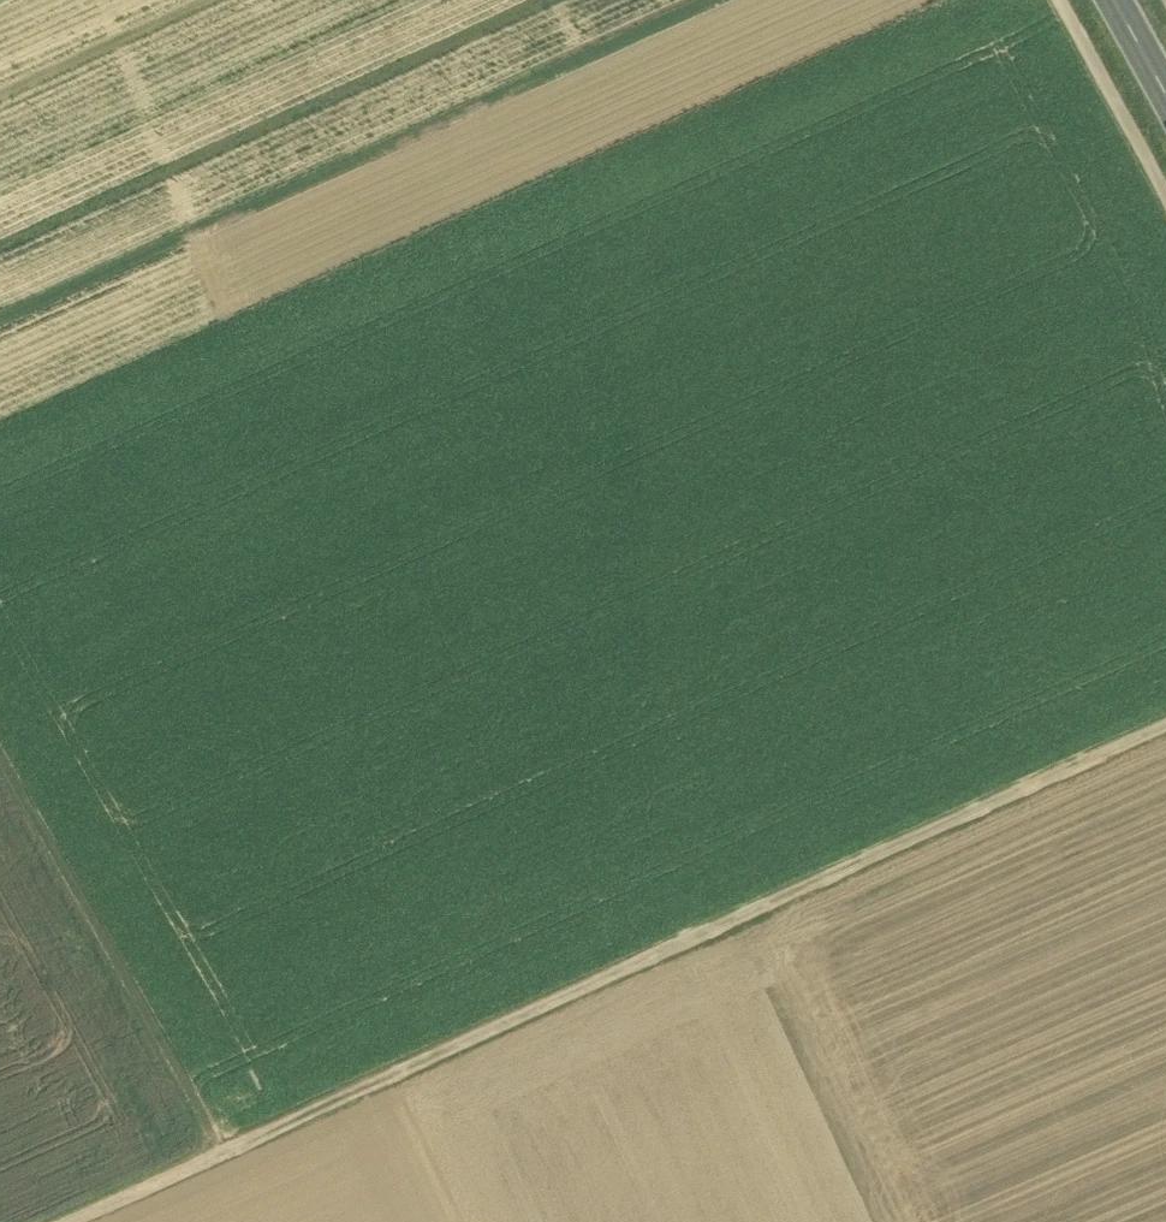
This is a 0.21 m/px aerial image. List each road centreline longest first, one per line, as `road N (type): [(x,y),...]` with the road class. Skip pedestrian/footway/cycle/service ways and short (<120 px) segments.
road 1 (track): [(75,1221),(1165,727)]
road 2 (track): [(0,761),(225,1154)]
road 3 (track): [(1059,0),(1165,198)]

